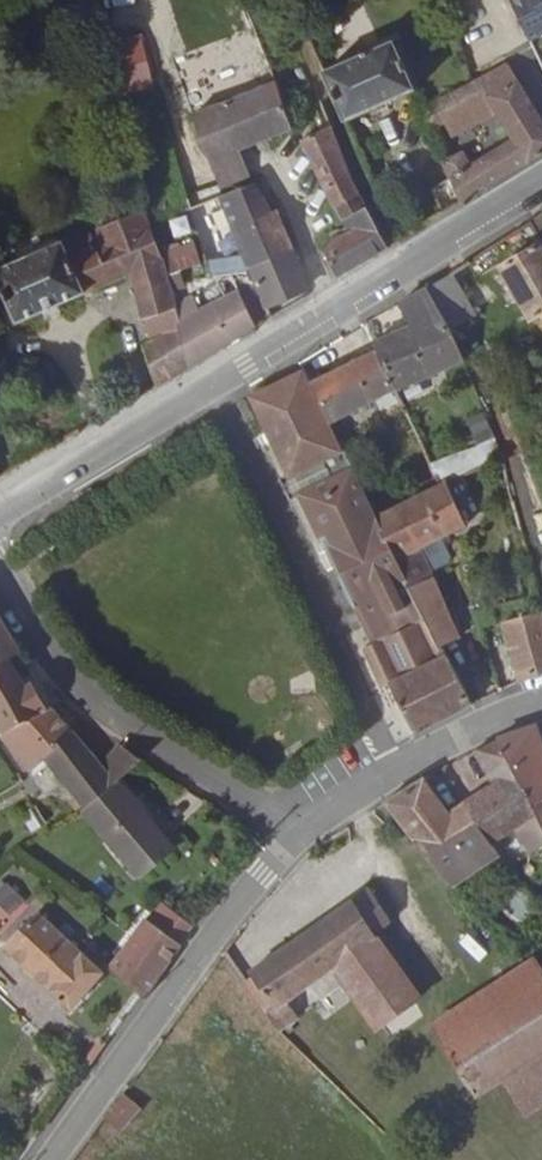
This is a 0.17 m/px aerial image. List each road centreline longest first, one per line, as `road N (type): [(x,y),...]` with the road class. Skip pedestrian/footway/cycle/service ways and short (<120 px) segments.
road 1 (residential): [(215,384),(397,764)]
road 2 (unclassified): [(51,1159),(297,831)]
road 3 (residential): [(297,831),(110,712),(51,657),(0,586)]
road 4 (tertiary): [(215,384),(541,184)]
road 5 (tertiary): [(0,514),(215,384)]
road 6 (unclassified): [(397,764),(456,731),(541,699)]
road 7 (unclassified): [(297,831),(397,764)]

